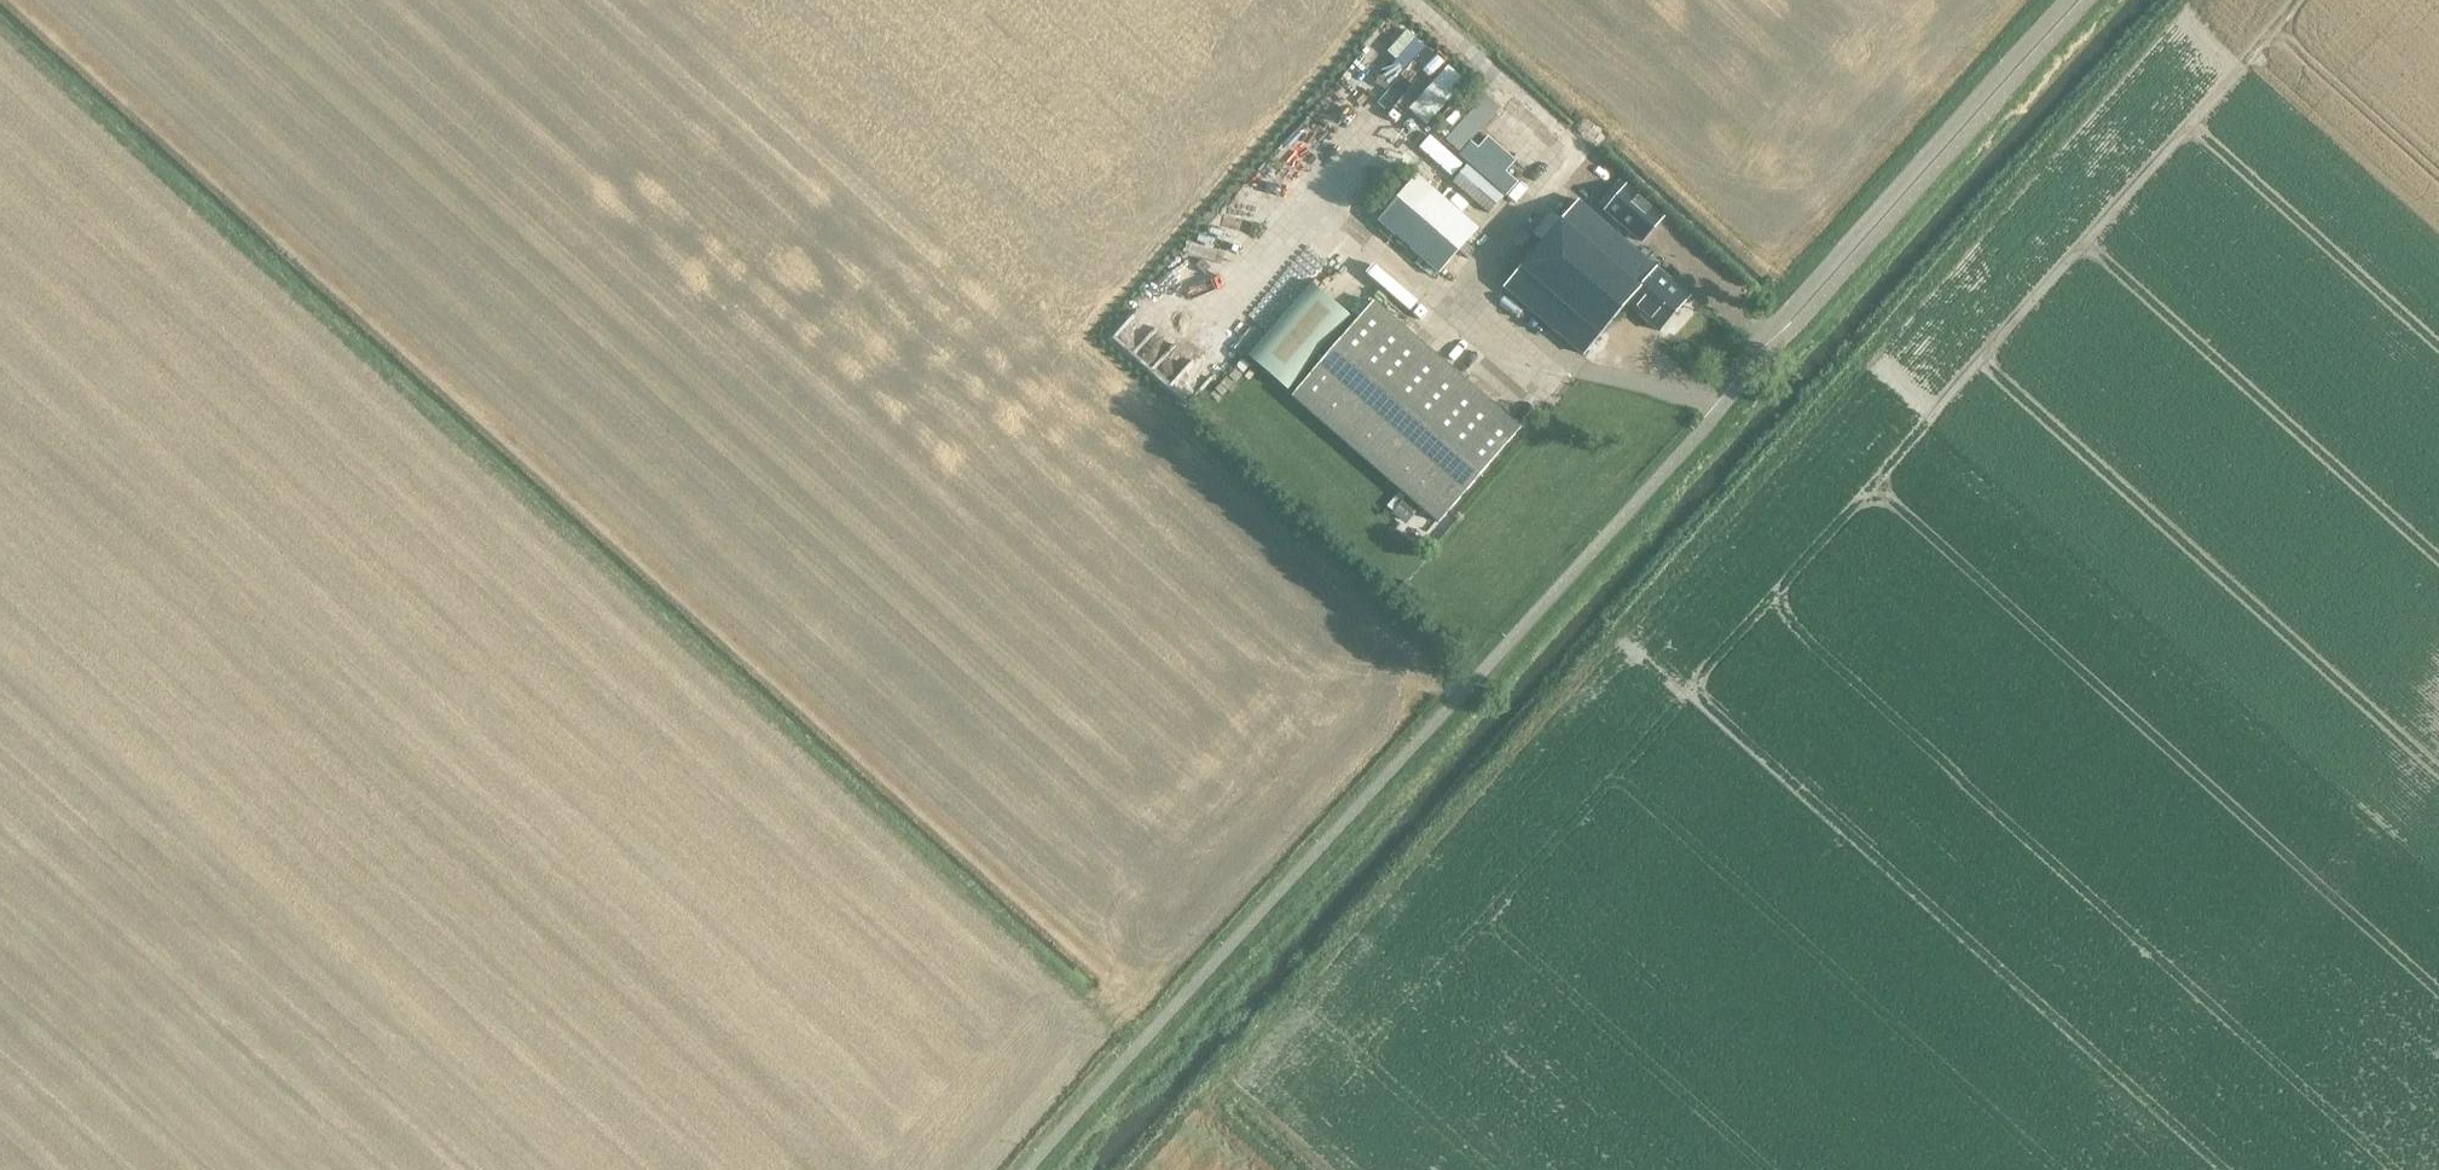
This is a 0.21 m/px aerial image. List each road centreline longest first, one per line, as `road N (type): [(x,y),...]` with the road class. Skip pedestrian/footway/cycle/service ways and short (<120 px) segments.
road 1 (unclassified): [(1793,308),(2066,0)]

